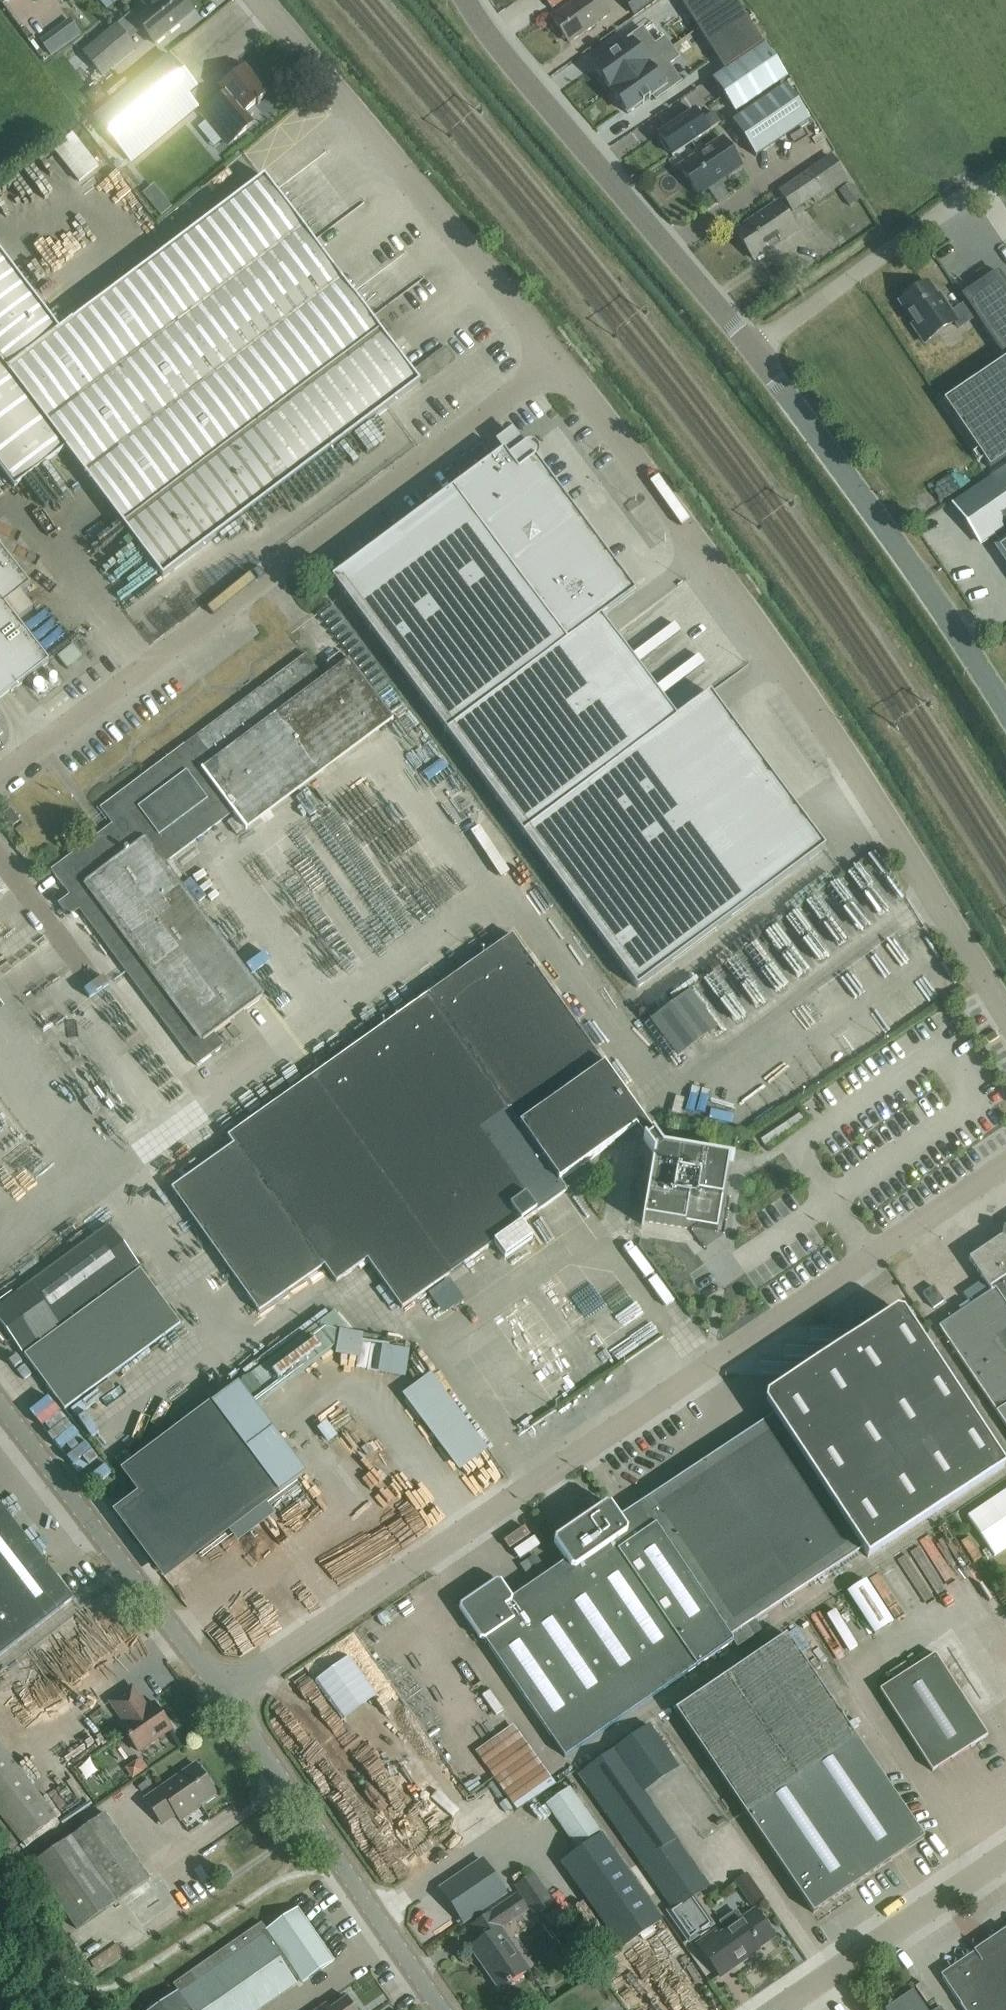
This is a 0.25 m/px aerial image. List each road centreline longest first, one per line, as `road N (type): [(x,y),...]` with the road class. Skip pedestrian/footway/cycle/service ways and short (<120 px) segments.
road 1 (unclassified): [(225,1696),(1005,1167)]
road 2 (unclassified): [(1005,1015),(847,749),(558,361)]
road 3 (unclassified): [(0,773),(558,361)]
road 4 (unclassified): [(558,361),(263,0)]
road 5 (tertiary): [(751,350),(466,0)]
road 6 (tertiary): [(1005,708),(751,350)]
road 7 (tertiary): [(439,2009),(225,1696)]
road 8 (tertiary): [(225,1696),(0,1407)]
road 9 (unclassified): [(1005,173),(751,350)]
road 10 (unclassified): [(785,2009),(1005,1860)]

